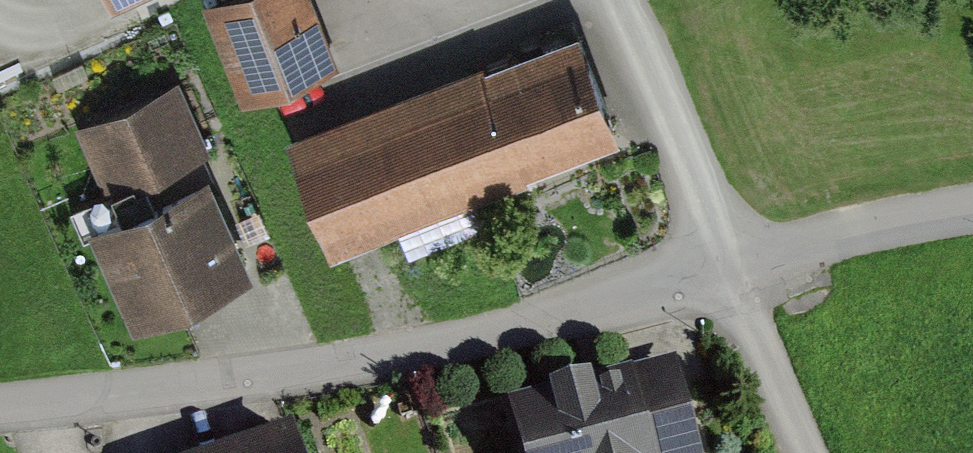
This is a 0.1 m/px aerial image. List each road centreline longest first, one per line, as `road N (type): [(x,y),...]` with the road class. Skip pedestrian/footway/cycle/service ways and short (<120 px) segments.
road 1 (residential): [(972,210),(723,263),(458,340),(189,389),(0,409)]
road 2 (track): [(809,452),(723,263)]

